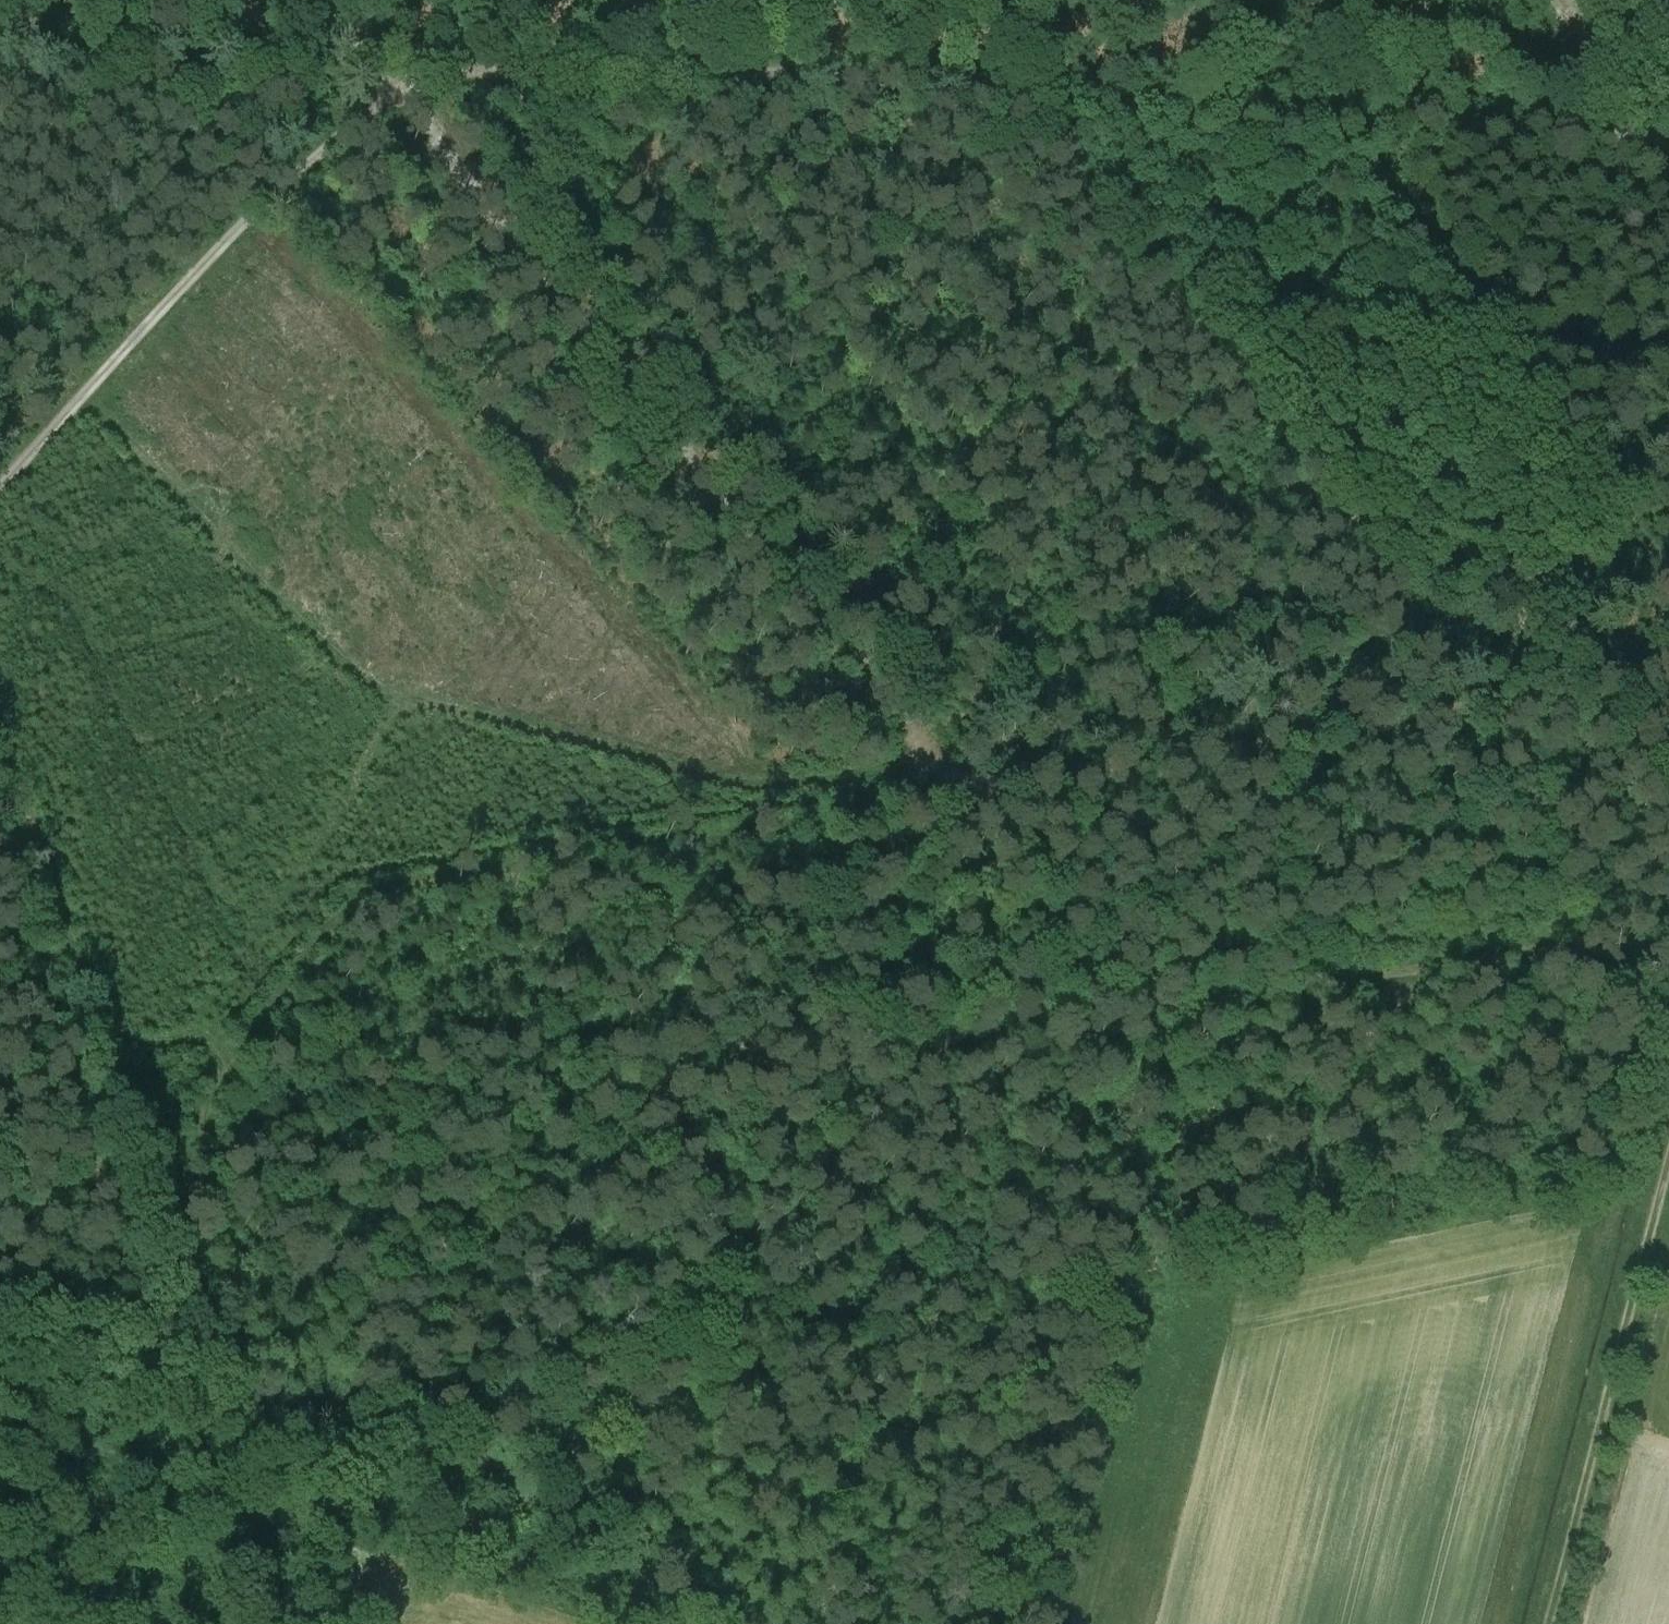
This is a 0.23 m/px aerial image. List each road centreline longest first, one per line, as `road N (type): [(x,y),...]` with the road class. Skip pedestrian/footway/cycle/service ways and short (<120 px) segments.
road 1 (track): [(0,482),(242,218),(429,72),(737,72),(1668,137)]
road 2 (track): [(1668,1166),(1552,1623)]

